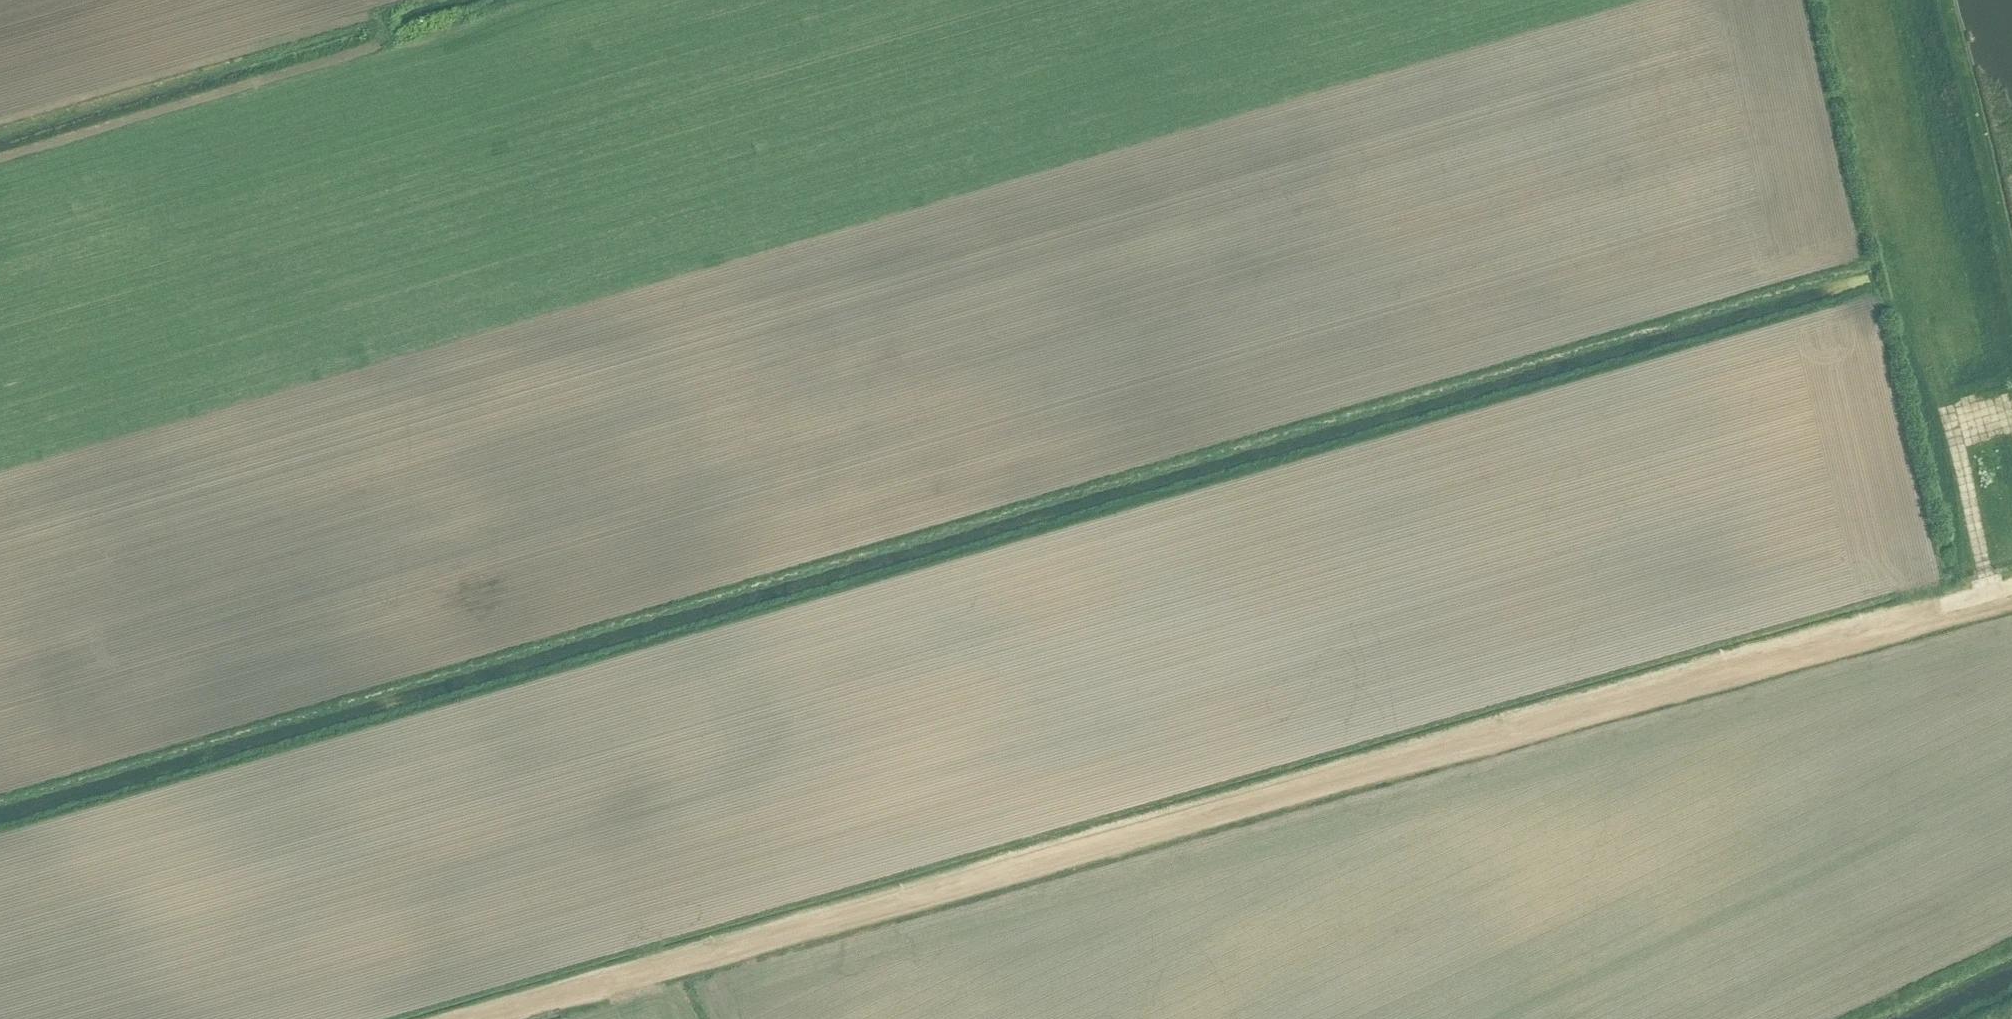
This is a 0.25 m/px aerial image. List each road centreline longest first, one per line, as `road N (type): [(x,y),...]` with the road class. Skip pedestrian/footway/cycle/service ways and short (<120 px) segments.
road 1 (track): [(485,1018),(2011,589)]

